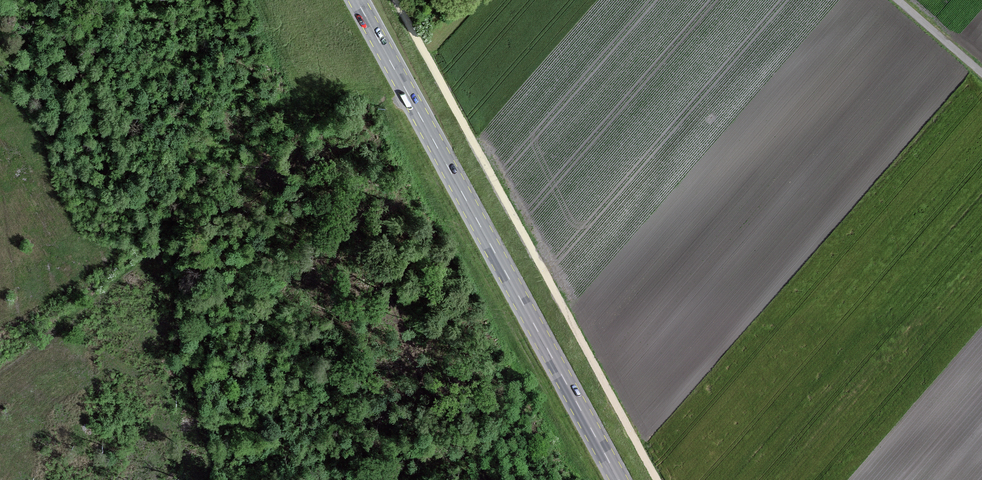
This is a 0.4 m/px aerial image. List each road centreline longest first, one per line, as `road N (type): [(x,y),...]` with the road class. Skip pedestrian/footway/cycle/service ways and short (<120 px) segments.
road 1 (track): [(657,479),(395,0)]
road 2 (primary): [(619,479),(357,0)]

